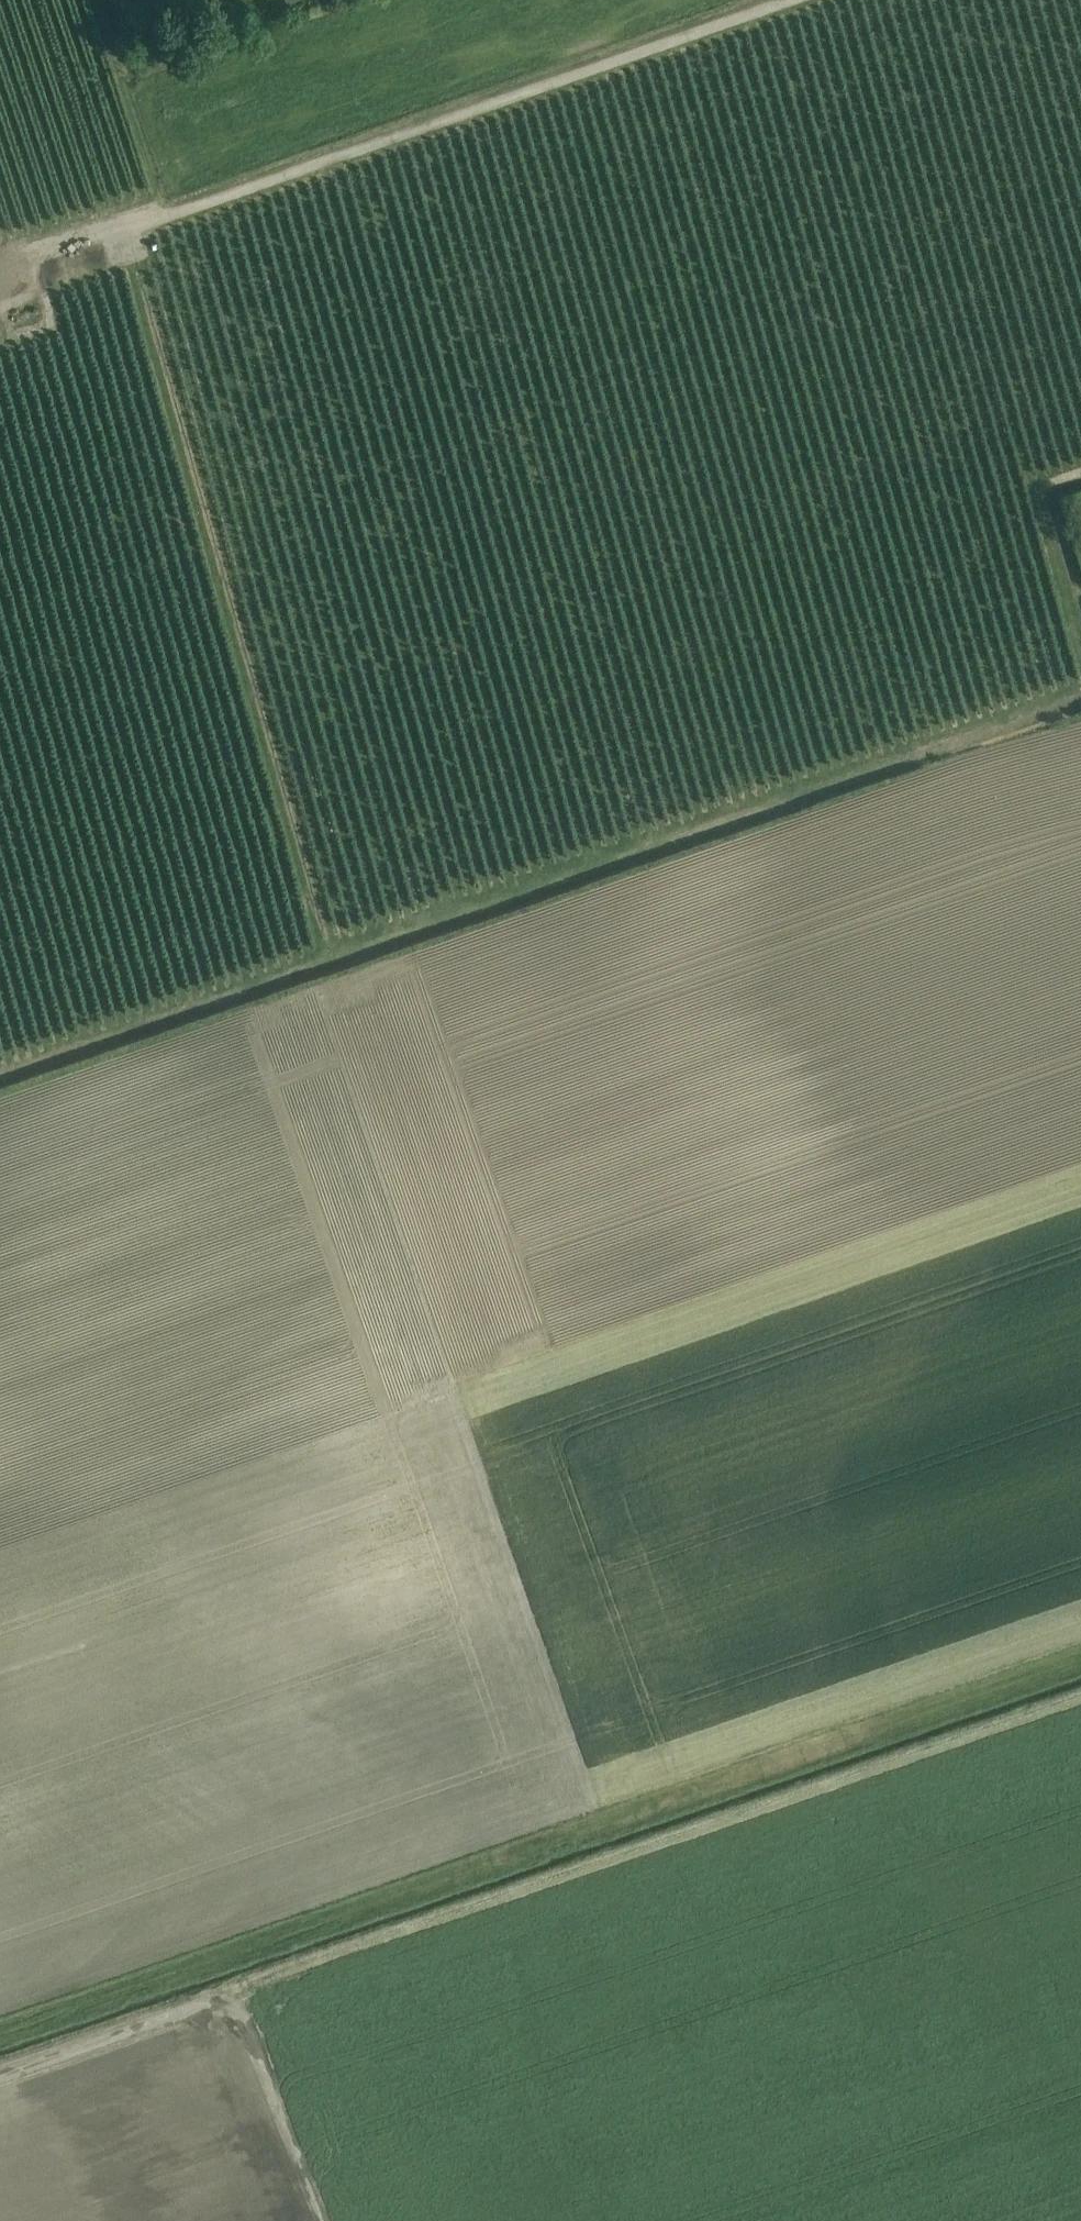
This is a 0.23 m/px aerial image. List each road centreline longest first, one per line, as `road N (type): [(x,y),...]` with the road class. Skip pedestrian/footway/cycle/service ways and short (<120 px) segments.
road 1 (track): [(0,315),(51,299),(40,263),(797,0)]
road 2 (track): [(318,2220),(239,2022),(200,2007),(0,2078)]

